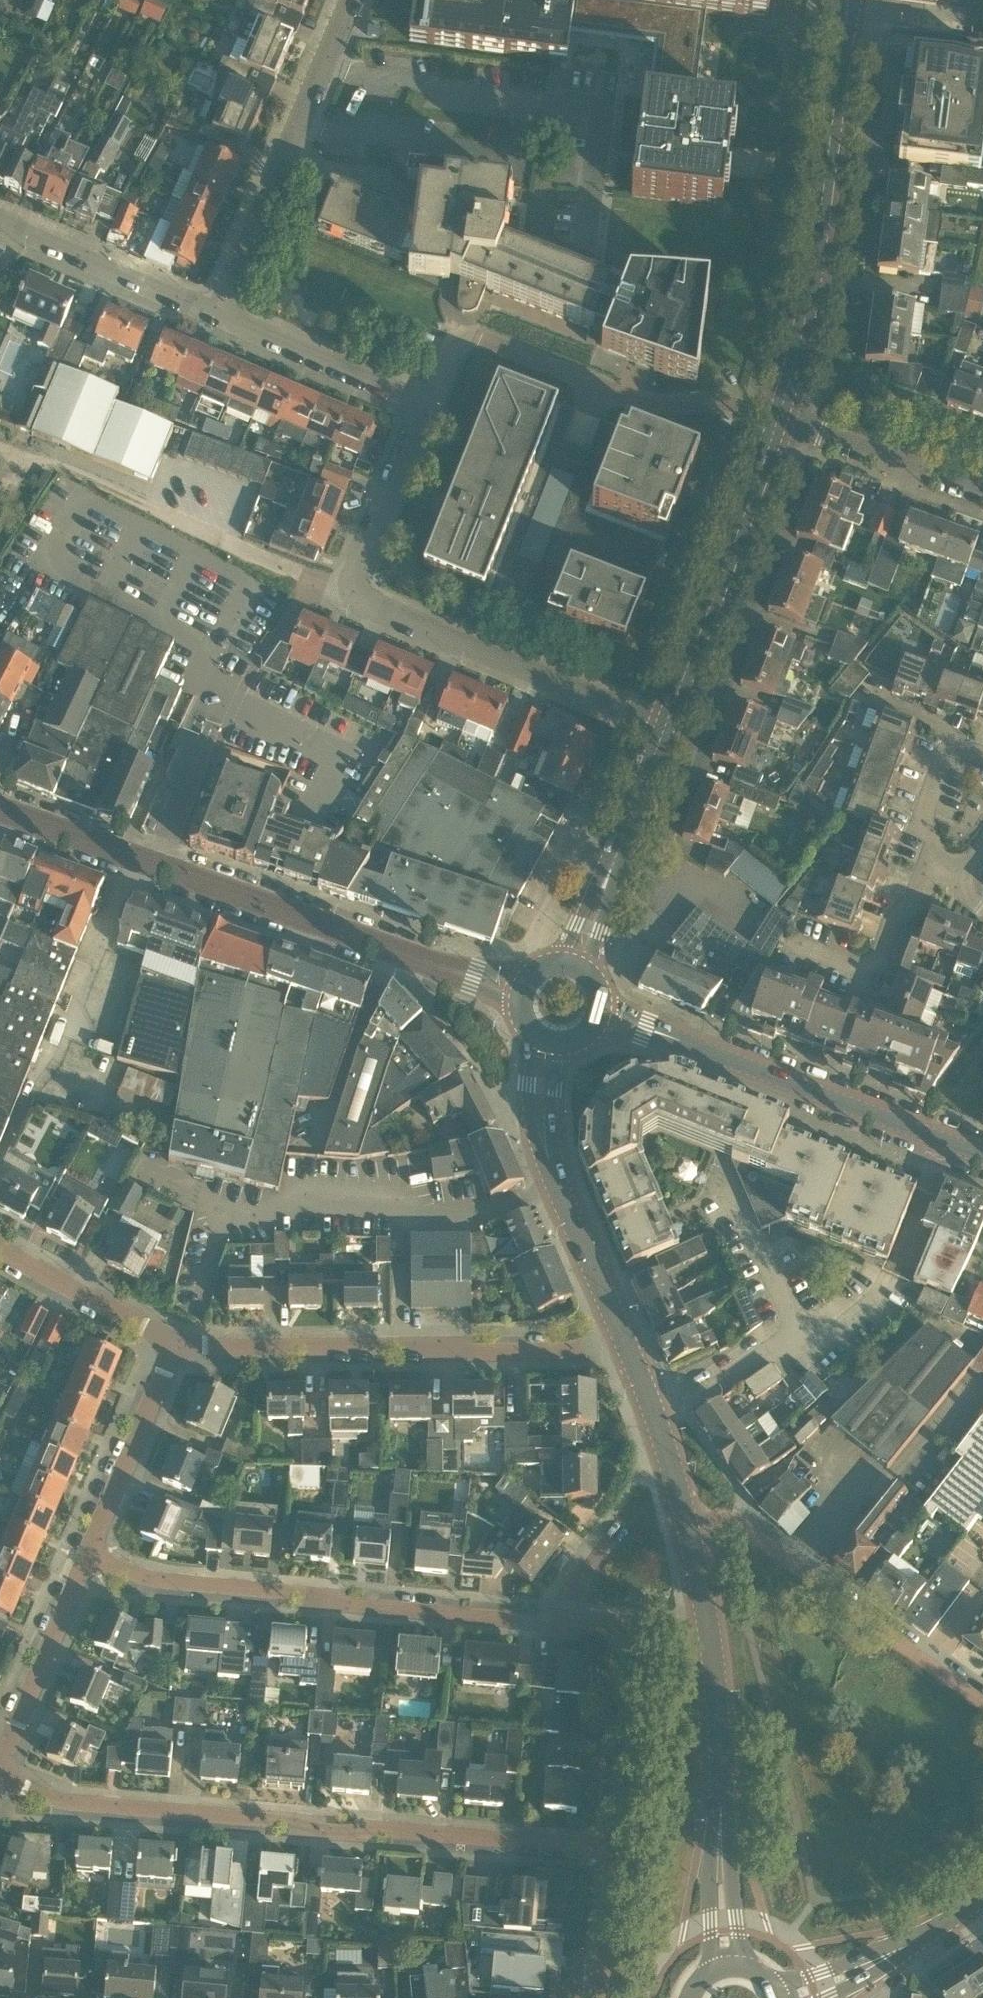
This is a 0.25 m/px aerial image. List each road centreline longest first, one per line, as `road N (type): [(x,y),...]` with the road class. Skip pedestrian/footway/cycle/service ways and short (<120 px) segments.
road 1 (residential): [(664,728),(374,607),(358,587),(357,561),(425,403),(206,309)]
road 2 (residential): [(0,1783),(58,1802),(612,1848)]
road 3 (residential): [(82,1563),(156,1581),(547,1622)]
road 4 (tertiary): [(422,961),(0,810)]
road 5 (residential): [(173,1344),(227,1352),(545,1347),(618,1334)]
road 6 (tertiary): [(776,414),(846,3)]
road 7 (residential): [(681,1522),(743,1526),(982,1704)]
road 8 (residential): [(206,309),(348,0)]
road 9 (tertiary): [(664,728),(776,414)]
road 10 (tertiary): [(982,1157),(676,1041)]
road 11 (residential): [(82,1563),(173,1344)]
road 12 (tertiary): [(721,1867),(707,1638)]
road 13 (residential): [(0,223),(206,309)]
road 14 (residential): [(982,491),(776,414)]
road 15 (residential): [(612,1848),(633,1630)]
road 16 (residential): [(790,943),(869,974),(888,920),(937,866)]
road 17 (tertiary): [(681,1522),(618,1334)]
road 18 (residential): [(12,1746),(82,1563)]
road 19 (residential): [(173,1344),(0,1255)]
road 20 (tertiary): [(618,1334),(554,1174)]
road 21 (residential): [(595,1997),(605,1968),(612,1848)]
road 22 (tertiary): [(534,1033),(533,1128),(554,1174)]
road 23 (tertiary): [(624,835),(558,962)]
road 24 (tertiary): [(586,969),(624,835)]
road 25 (tertiary): [(863,1964),(982,1896)]
road 26 (tertiary): [(554,1174),(552,1100),(568,1044)]
road 27 (residential): [(949,740),(925,811),(937,866)]

